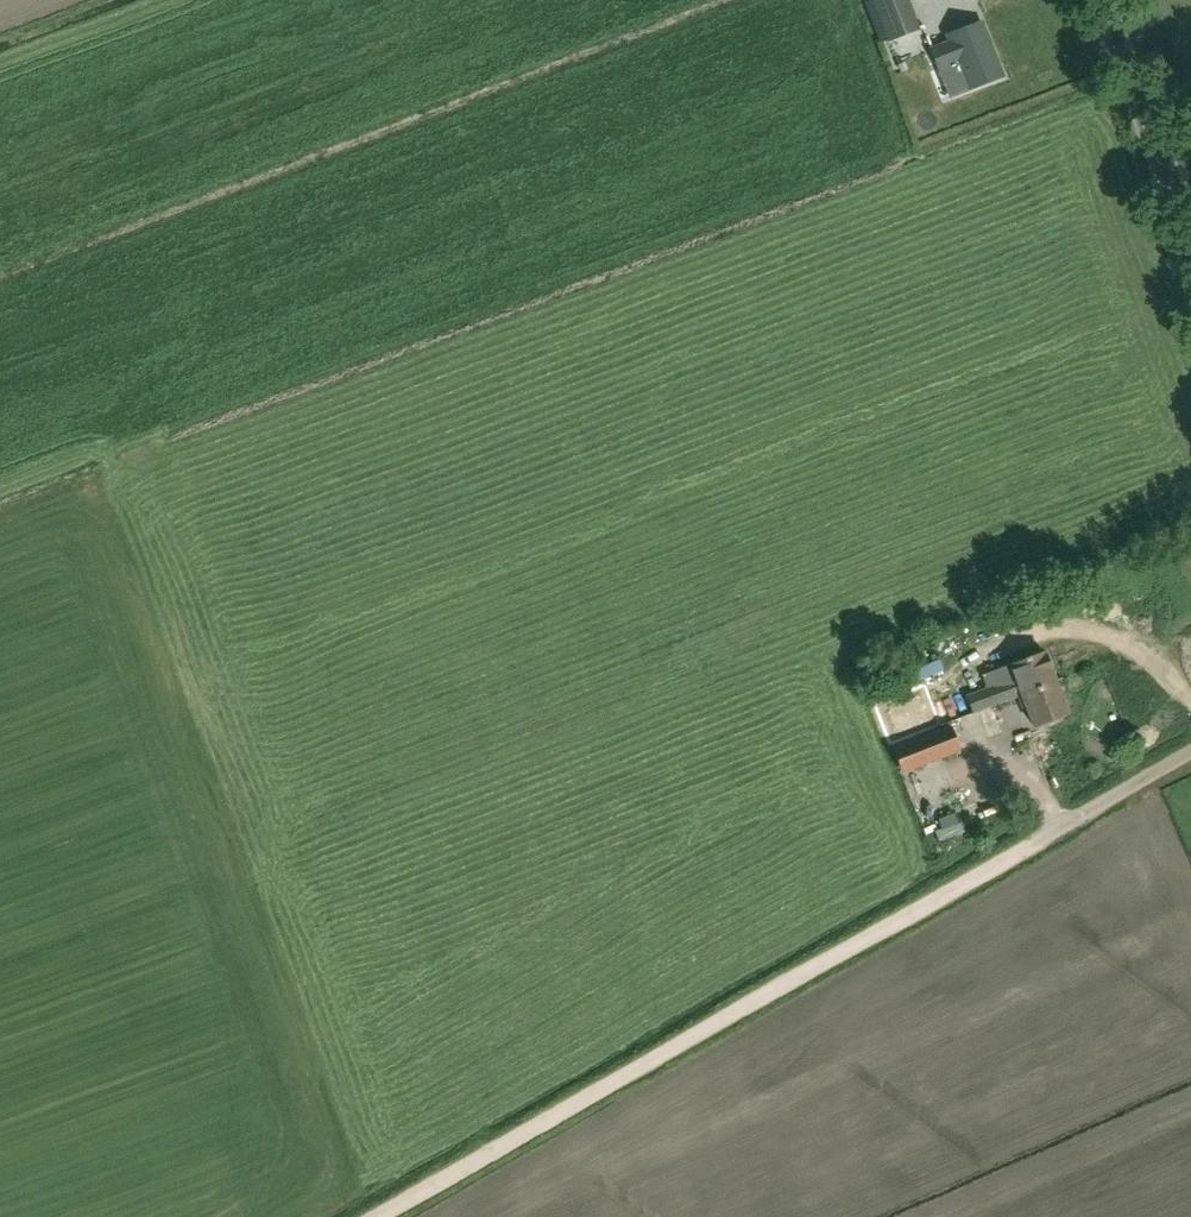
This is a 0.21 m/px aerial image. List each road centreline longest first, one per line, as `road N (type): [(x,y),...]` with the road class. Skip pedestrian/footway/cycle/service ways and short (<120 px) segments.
road 1 (track): [(980,878),(377,1216)]
road 2 (unclassified): [(980,878),(1190,752)]
road 3 (unclassified): [(1190,227),(1103,0)]

